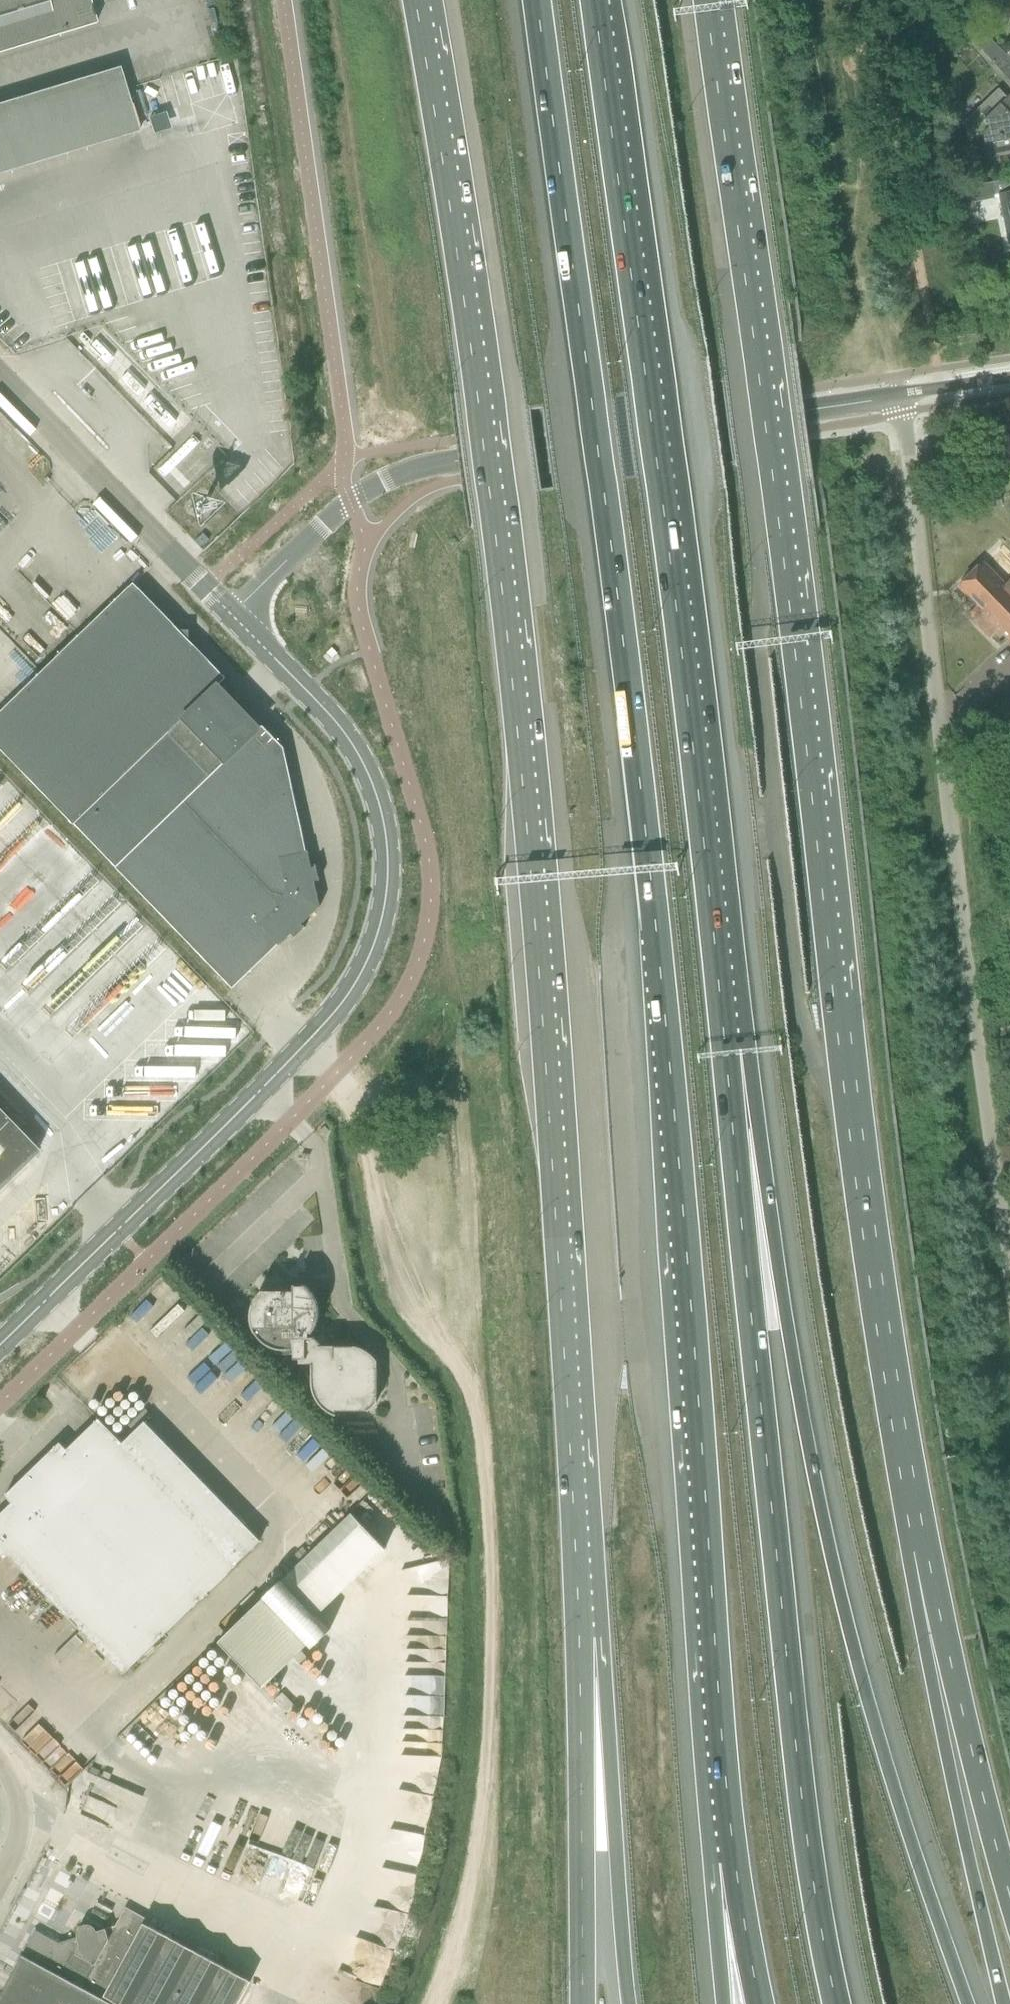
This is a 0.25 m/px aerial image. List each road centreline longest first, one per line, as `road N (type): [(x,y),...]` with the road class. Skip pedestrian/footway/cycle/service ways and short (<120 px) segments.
road 1 (motorway): [(537,0),(671,1075),(734,1863)]
road 2 (trunk): [(418,0),(486,412),(534,826),(586,1637)]
road 3 (trunk): [(922,1547),(867,1230),(705,0)]
road 4 (motorway): [(722,1035),(703,831),(596,0)]
road 5 (track): [(305,1044),(336,1076),(411,1193),(428,1291),(475,1406),(491,1557),(493,1709),(471,1892),(440,2003)]
road 6 (motorway): [(966,2003),(837,1582),(753,1128),(722,1035)]
road 7 (motorway): [(834,2003),(799,1774),(722,1035)]
road 8 (tertiary): [(0,1345),(305,1044),(350,992),(375,942),(389,875),(380,800),(332,718),(231,616)]
road 9 (unclassified): [(1009,1250),(900,396)]
road 10 (motorway): [(1003,2003),(966,1846),(922,1547)]
road 11 (residential): [(900,396),(456,461)]
road 12 (motorway): [(586,1637),(628,2003)]
road 13 (trunk): [(1009,1903),(922,1547)]
road 14 (trunk): [(586,1637),(585,2003)]
road 15 (tertiary): [(0,377),(231,616)]
road 16 (unclassified): [(456,461),(398,474),(352,502),(231,616)]
road 17 (motorway): [(734,1863),(762,2003)]
road 18 (motorway): [(734,1863),(726,2003)]
road 19 (unclassified): [(0,1880),(21,1807),(0,1767)]

